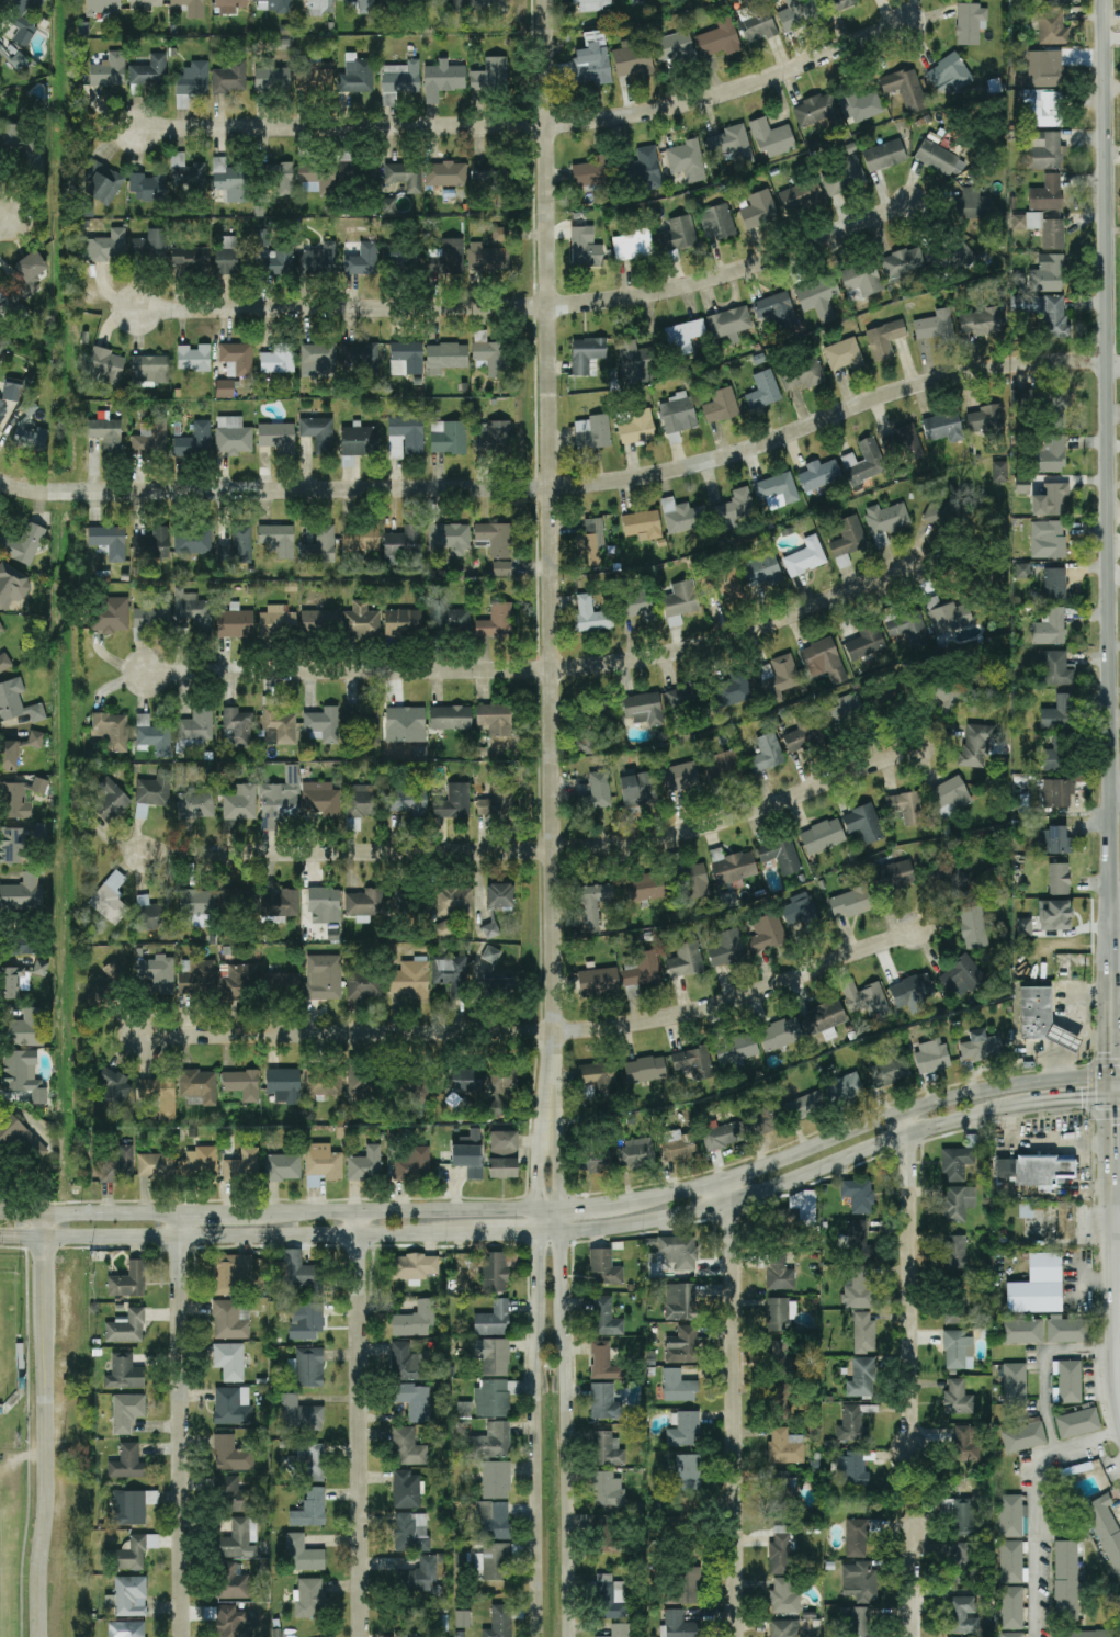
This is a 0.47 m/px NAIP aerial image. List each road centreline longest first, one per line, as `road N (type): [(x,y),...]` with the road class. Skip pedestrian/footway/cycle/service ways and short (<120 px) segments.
road 1 (tertiary): [(1119,1426),(1109,1352),(1104,0)]
road 2 (secondary): [(1110,1079),(1004,1087),(907,1111),(717,1185),(650,1201),(550,1212),(355,1216),(0,1212)]
road 3 (tertiary): [(1106,363),(952,376),(638,482),(64,494),(0,485)]
road 4 (secondary): [(0,1236),(550,1231),(656,1222),(1010,1106)]
road 5 (residential): [(915,930),(726,1004),(630,1026),(133,1038)]
road 6 (residential): [(920,747),(742,816),(606,846),(138,856)]
road 7 (residential): [(909,23),(742,91),(644,117),(550,127),(135,131)]
road 8 (residential): [(909,204),(762,264),(642,298),(551,309),(136,314)]
road 9 (residential): [(915,566),(727,640),(627,663),(548,670),(144,673)]
road 10 (tertiary): [(550,1231),(551,489)]
road 11 (residential): [(551,489),(546,0)]
road 12 (residential): [(740,1636),(735,1275),(717,1185)]
road 13 (residential): [(363,1636),(355,1216)]
road 14 (residential): [(184,1636),(177,1217)]
road 15 (tertiary): [(550,1231),(539,1247),(537,1636)]
road 16 (tertiary): [(569,1636),(567,1355),(559,1246),(550,1231)]
road 17 (residential): [(912,1446),(907,1111)]

